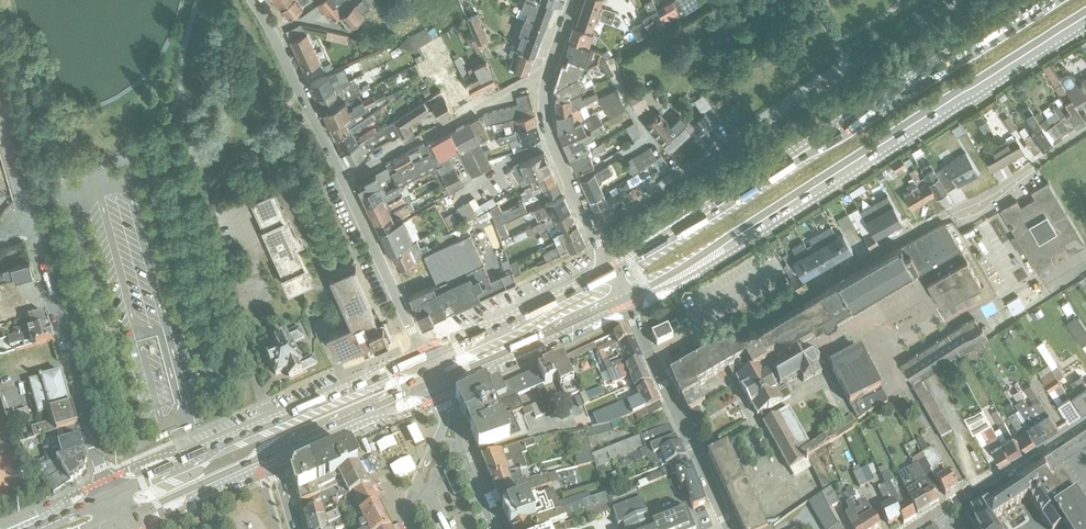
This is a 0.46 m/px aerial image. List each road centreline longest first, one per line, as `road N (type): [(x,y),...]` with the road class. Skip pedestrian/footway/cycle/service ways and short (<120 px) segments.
road 1 (primary): [(624,295),(700,259),(1085,11)]
road 2 (primary): [(1048,0),(613,270)]
road 3 (residential): [(1085,125),(996,187),(659,376)]
road 4 (primary): [(428,362),(118,495)]
road 5 (unclassified): [(25,202),(101,470),(118,495)]
road 6 (residential): [(344,179),(546,73)]
road 7 (tertiary): [(546,73),(548,123),(613,270)]
road 8 (residential): [(909,528),(1085,415)]
road 9 (primary): [(435,380),(624,295)]
road 10 (primary): [(613,270),(428,362)]
road 11 (residential): [(428,362),(344,179)]
road 12 (residential): [(344,179),(256,0)]
road 13 (primary): [(275,451),(435,380)]
road 14 (tertiary): [(731,527),(659,376)]
road 15 (primary): [(132,515),(275,451)]
road 16 (tertiary): [(493,528),(445,410)]
road 17 (tertiary): [(445,410),(408,506),(413,528)]
road 18 (track): [(847,64),(951,0)]

